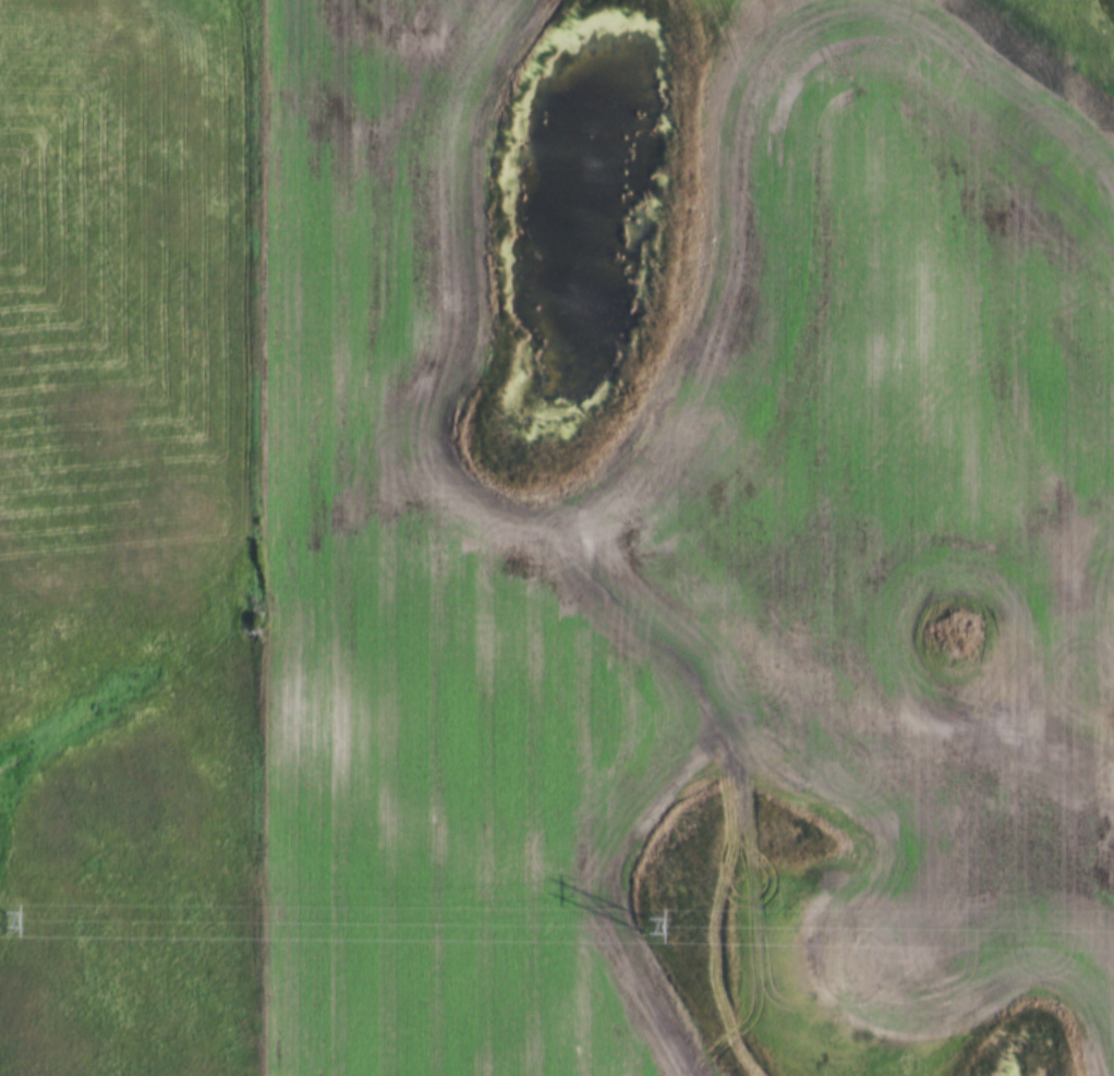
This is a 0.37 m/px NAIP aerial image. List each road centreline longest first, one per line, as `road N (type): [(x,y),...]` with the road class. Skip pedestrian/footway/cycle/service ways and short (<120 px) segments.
road 1 (track): [(253,0),(256,1075)]

